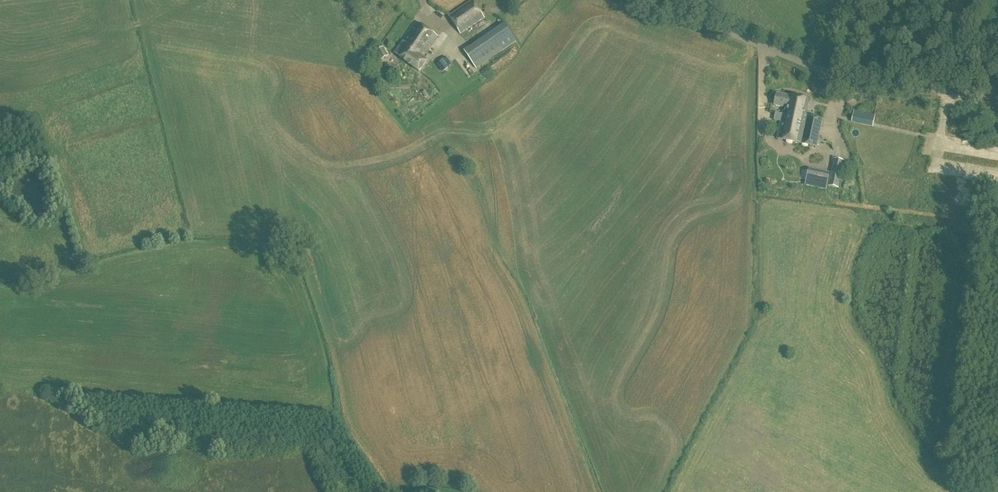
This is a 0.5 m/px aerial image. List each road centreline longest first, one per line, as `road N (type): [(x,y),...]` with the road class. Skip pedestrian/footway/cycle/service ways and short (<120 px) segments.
road 1 (unclassified): [(997,95),(874,81),(652,0)]

